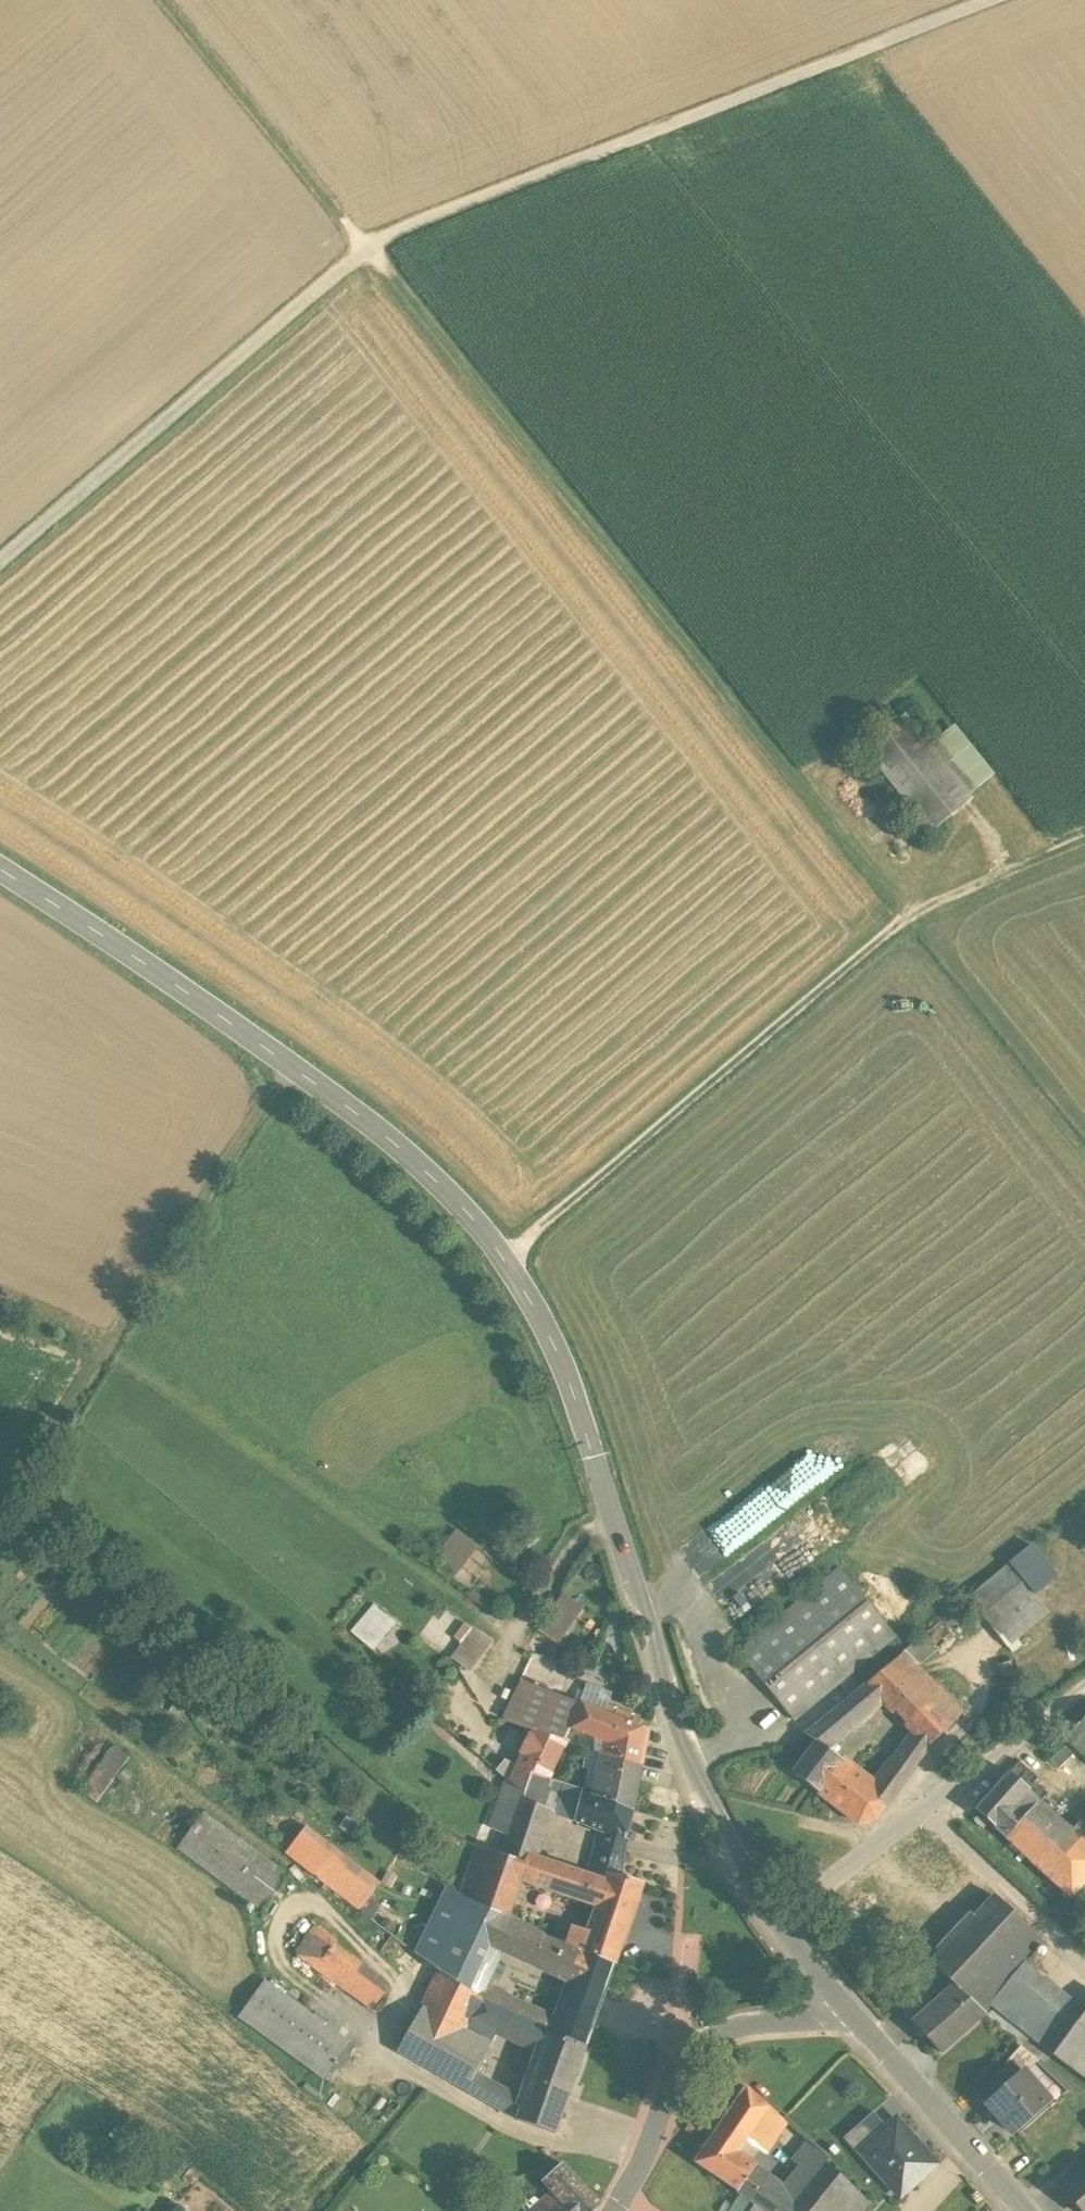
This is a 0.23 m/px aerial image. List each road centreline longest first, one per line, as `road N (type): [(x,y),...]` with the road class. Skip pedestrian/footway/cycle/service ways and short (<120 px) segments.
road 1 (residential): [(0,873),(347,1111),(418,1166),(507,1260),(554,1342),(651,1625),(669,1710),(779,1923)]
road 2 (track): [(908,917),(368,249)]
road 3 (track): [(989,0),(368,249)]
road 4 (track): [(284,1065),(0,1521)]
road 5 (track): [(507,1260),(908,917)]
road 6 (track): [(368,249),(0,563)]
road 7 (residential): [(779,1923),(925,1808),(1024,1745),(1084,1691)]
road 8 (track): [(171,0),(368,249)]
road 9 (track): [(908,917),(1084,1129)]
road 10 (residential): [(854,2015),(1027,2210)]
road 11 (residential): [(854,2015),(746,2026),(706,2041),(669,2080)]
road 12 (track): [(908,917),(1084,844)]
road 13 (residential): [(669,2080),(644,2161),(613,2210)]
road 14 (residential): [(681,1947),(669,2080)]

